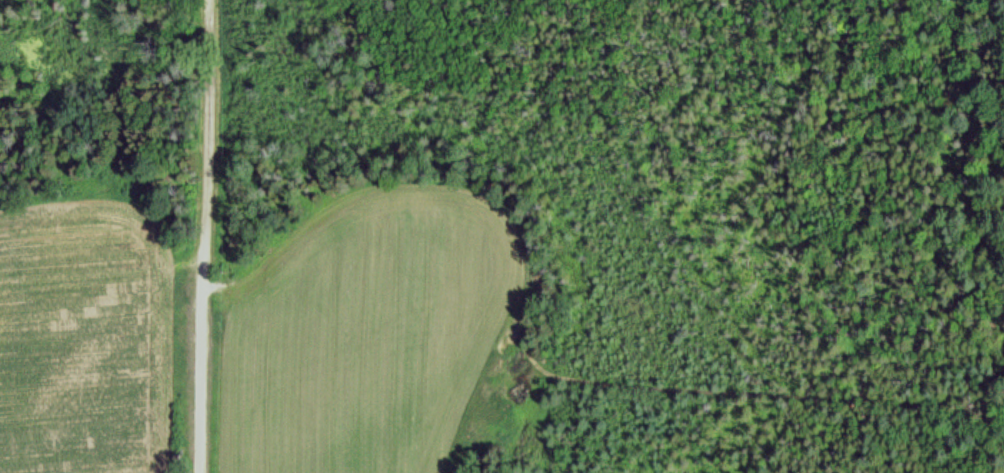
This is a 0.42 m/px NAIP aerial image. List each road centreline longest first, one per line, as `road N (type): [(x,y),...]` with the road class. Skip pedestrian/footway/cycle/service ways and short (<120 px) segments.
road 1 (residential): [(204,472),(212,0)]

